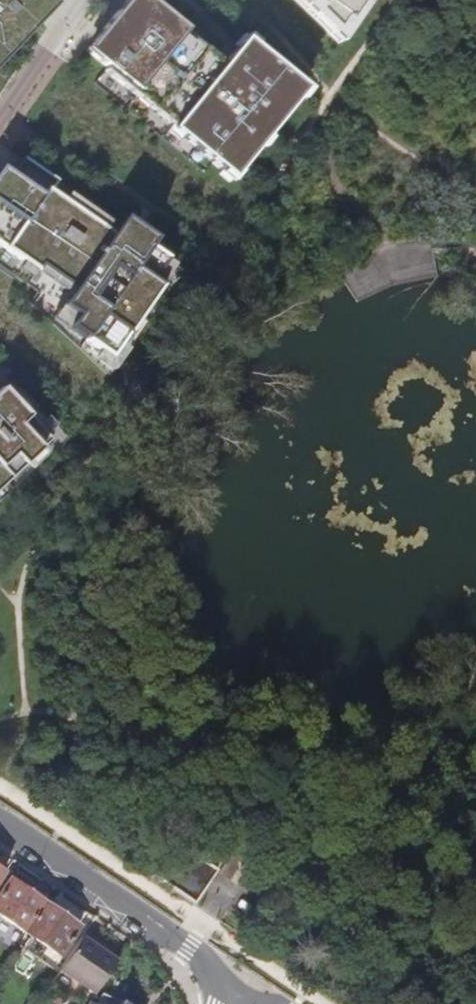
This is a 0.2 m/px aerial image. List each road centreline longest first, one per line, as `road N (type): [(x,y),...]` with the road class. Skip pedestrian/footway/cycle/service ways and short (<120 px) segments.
road 1 (unclassified): [(231,987),(190,947),(0,829)]
road 2 (residential): [(0,126),(83,0)]

